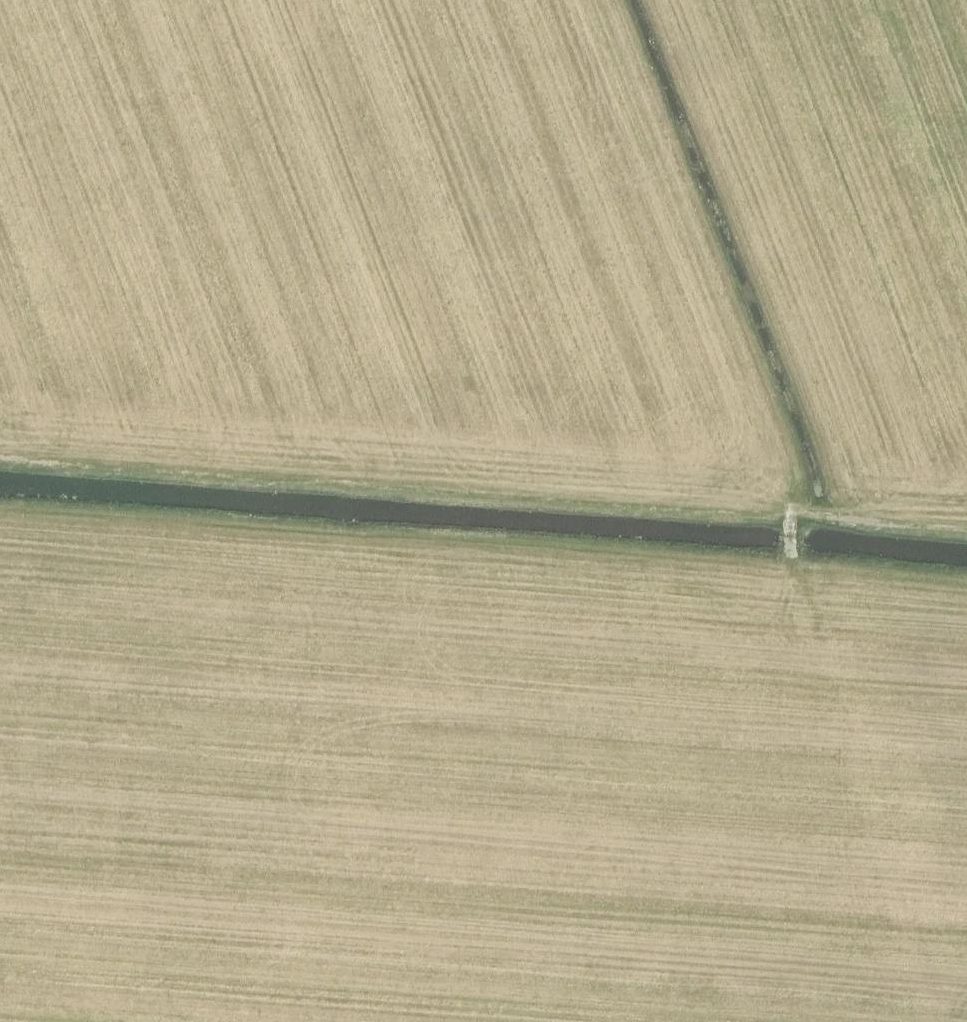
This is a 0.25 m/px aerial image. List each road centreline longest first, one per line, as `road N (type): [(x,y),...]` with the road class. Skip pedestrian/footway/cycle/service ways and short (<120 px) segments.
road 1 (track): [(803,585),(790,554),(792,513),(842,515)]

